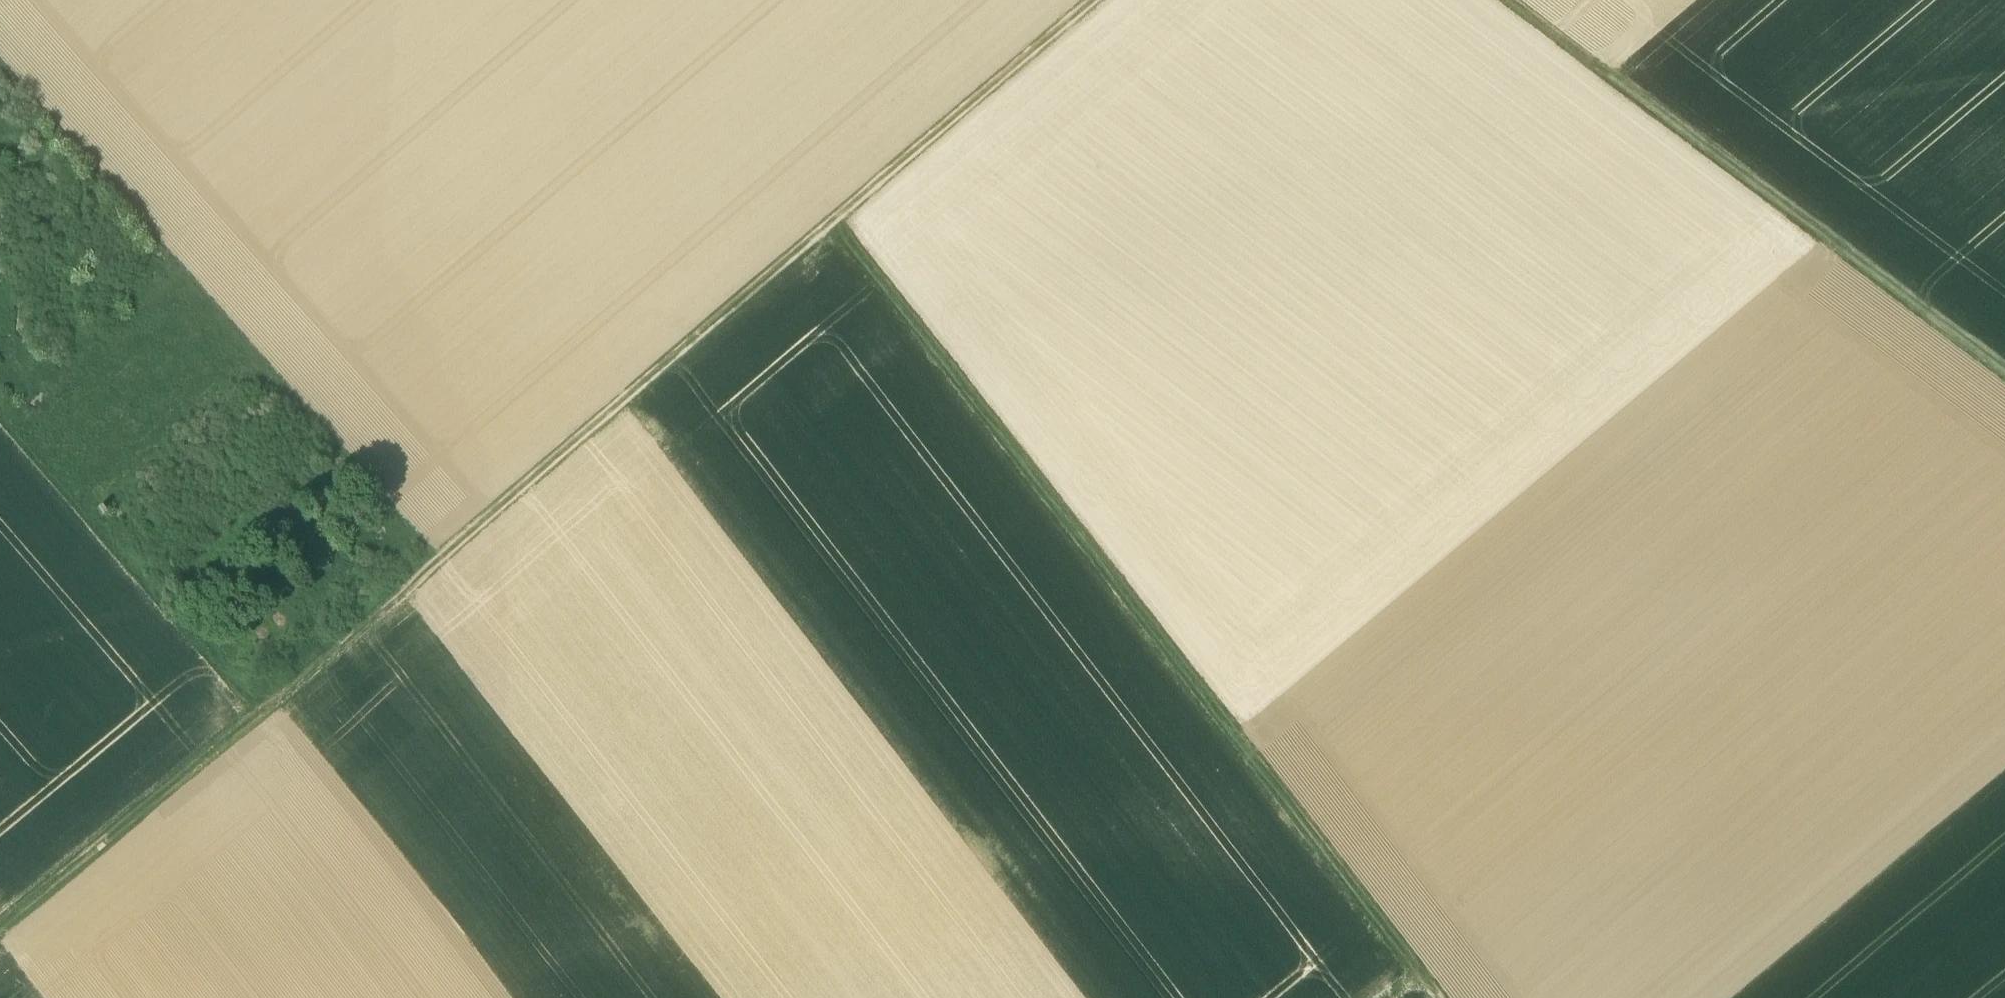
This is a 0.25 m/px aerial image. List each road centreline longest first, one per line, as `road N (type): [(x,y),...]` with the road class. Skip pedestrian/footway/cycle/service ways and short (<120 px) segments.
road 1 (track): [(0,928),(361,633),(660,367),(1095,0)]
road 2 (track): [(1426,974),(836,218)]
road 3 (track): [(259,716),(0,418)]

